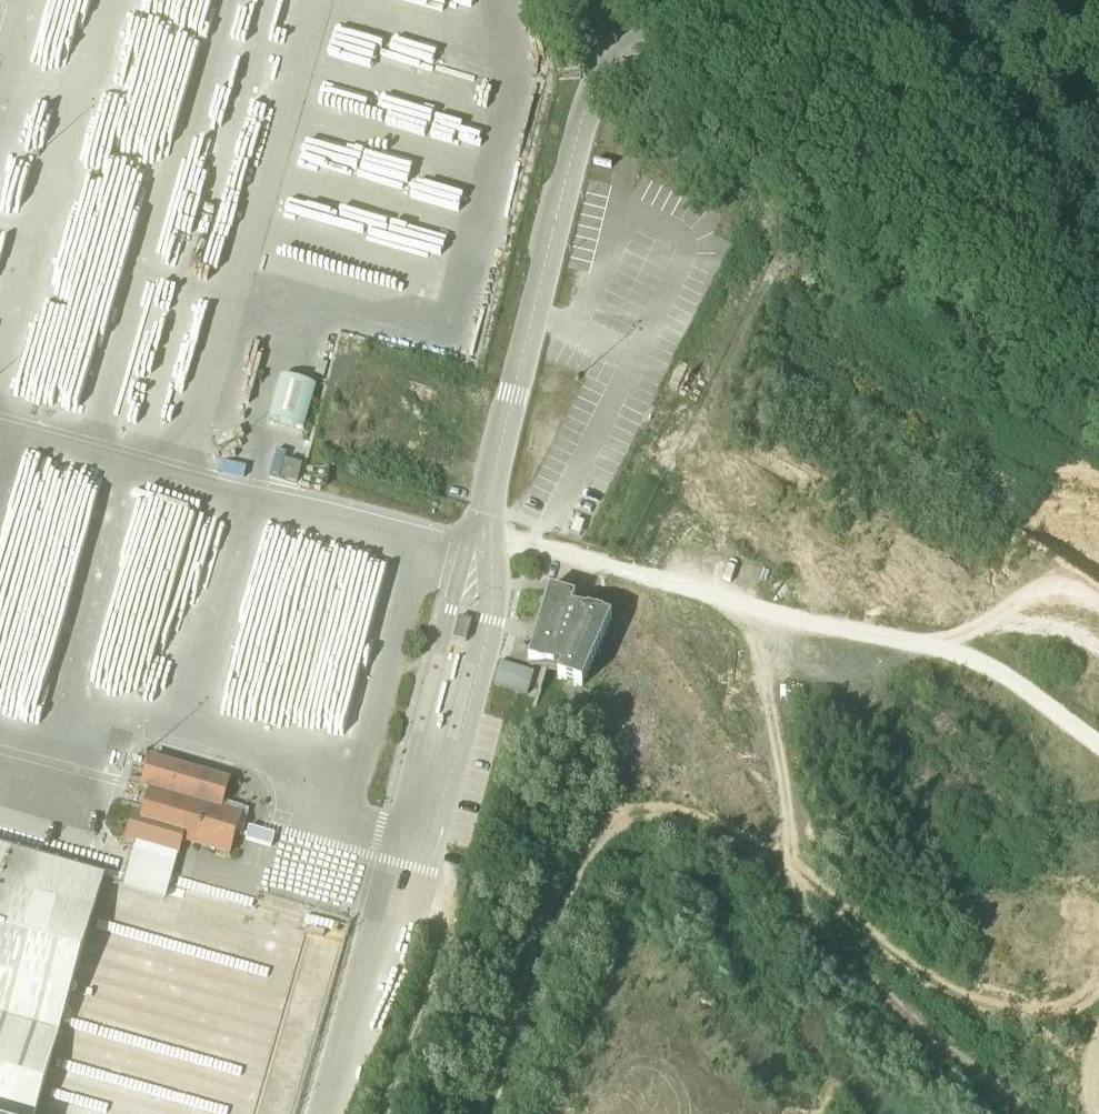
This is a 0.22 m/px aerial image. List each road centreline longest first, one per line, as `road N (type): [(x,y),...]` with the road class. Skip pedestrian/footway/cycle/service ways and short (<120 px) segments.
road 1 (track): [(1050,845),(848,683),(737,617),(787,821),(882,952),(1098,1112)]
road 2 (track): [(485,523),(598,556),(726,615),(957,649),(1098,749)]
road 3 (unclassified): [(483,533),(584,96),(602,51),(681,0)]
road 4 (track): [(491,1113),(528,978),(571,873),(595,837),(641,799),(714,768),(765,733)]
road 5 (track): [(387,1113),(442,956),(442,894),(402,865)]
road 6 (secondary): [(1098,203),(943,0)]

